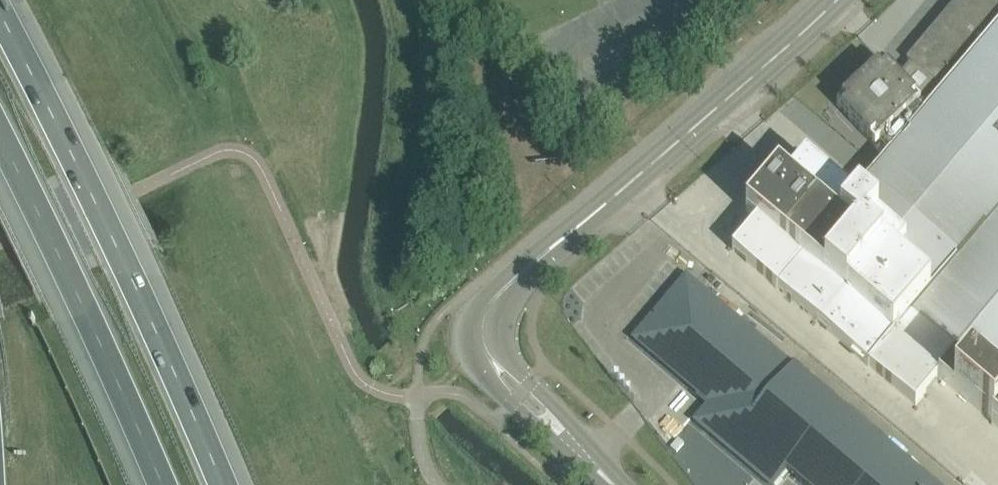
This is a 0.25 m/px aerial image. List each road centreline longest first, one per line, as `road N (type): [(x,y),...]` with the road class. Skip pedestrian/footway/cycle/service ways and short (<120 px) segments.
road 1 (motorway): [(225,484),(134,276),(0,6)]
road 2 (tertiary): [(617,200),(493,299),(485,337),(507,378),(616,484)]
road 3 (motorway): [(0,142),(158,484)]
road 4 (tertiary): [(617,200),(833,0)]

